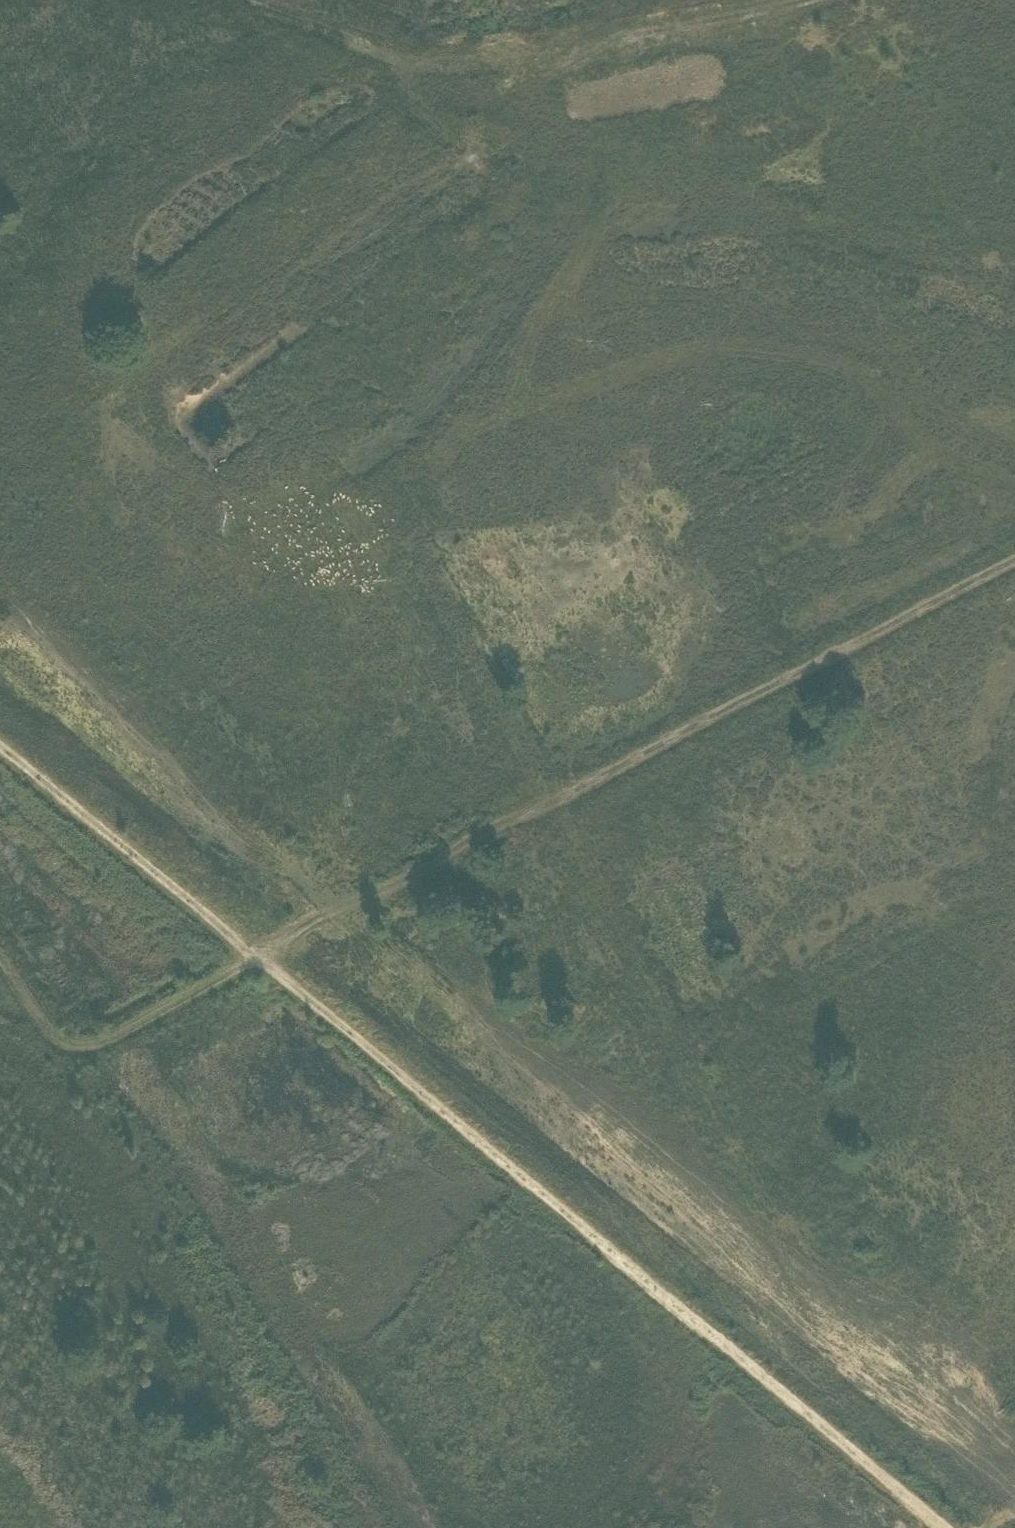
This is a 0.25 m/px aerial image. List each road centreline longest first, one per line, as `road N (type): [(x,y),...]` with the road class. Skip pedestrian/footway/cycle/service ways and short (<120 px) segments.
road 1 (track): [(252,955),(947,1527)]
road 2 (track): [(252,955),(1014,554)]
road 3 (track): [(240,0),(414,62),(463,63),(806,0)]
road 4 (track): [(0,746),(252,955)]
road 5 (track): [(0,960),(43,1027),(61,1041),(84,1044),(252,955)]

